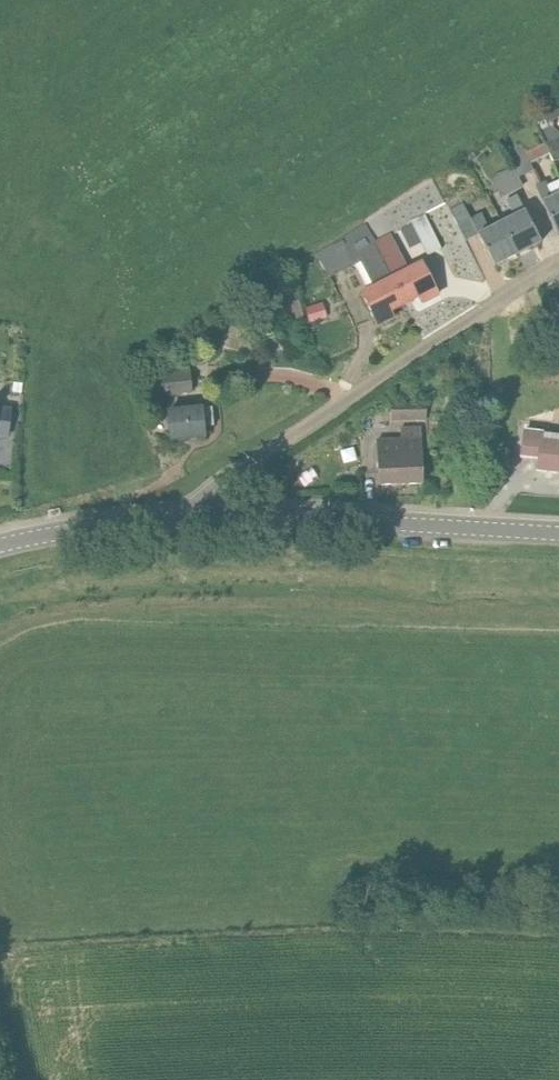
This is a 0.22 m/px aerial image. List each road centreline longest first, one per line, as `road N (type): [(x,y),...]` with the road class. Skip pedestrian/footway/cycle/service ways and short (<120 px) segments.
road 1 (unclassified): [(193,519),(248,463),(558,261)]
road 2 (tertiary): [(193,519),(558,533)]
road 3 (tertiary): [(0,544),(193,519)]

